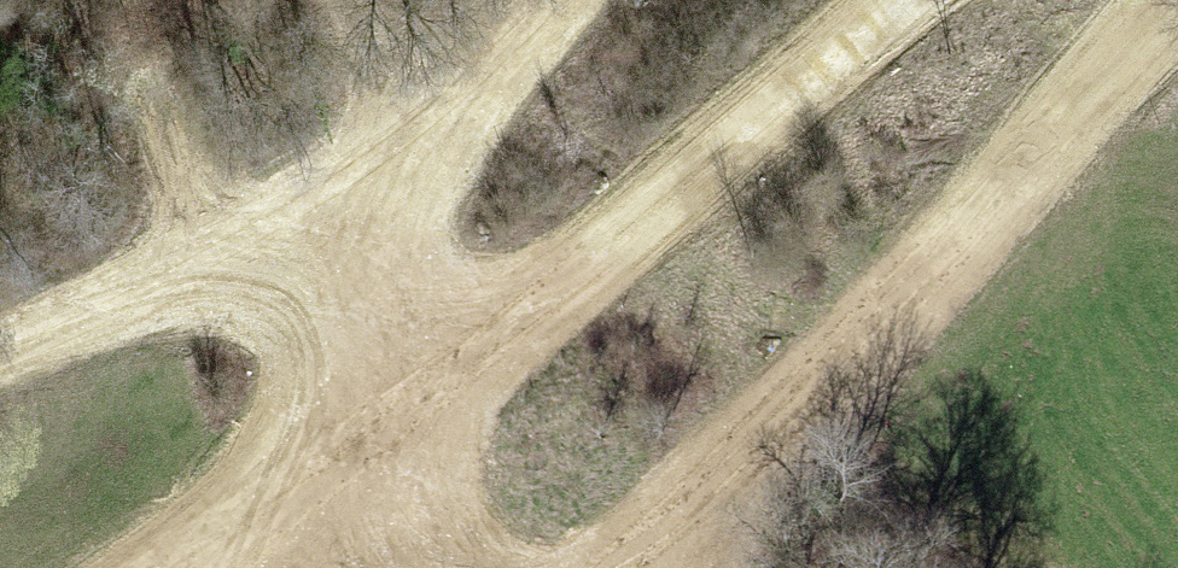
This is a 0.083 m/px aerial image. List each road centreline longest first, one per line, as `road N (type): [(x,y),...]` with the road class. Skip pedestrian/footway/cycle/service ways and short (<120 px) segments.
road 1 (track): [(263,567),(406,400),(915,0)]
road 2 (track): [(630,567),(886,320),(1110,64),(1177,0)]
road 3 (track): [(406,400),(313,216),(0,354)]
road 4 (track): [(313,216),(533,0)]

